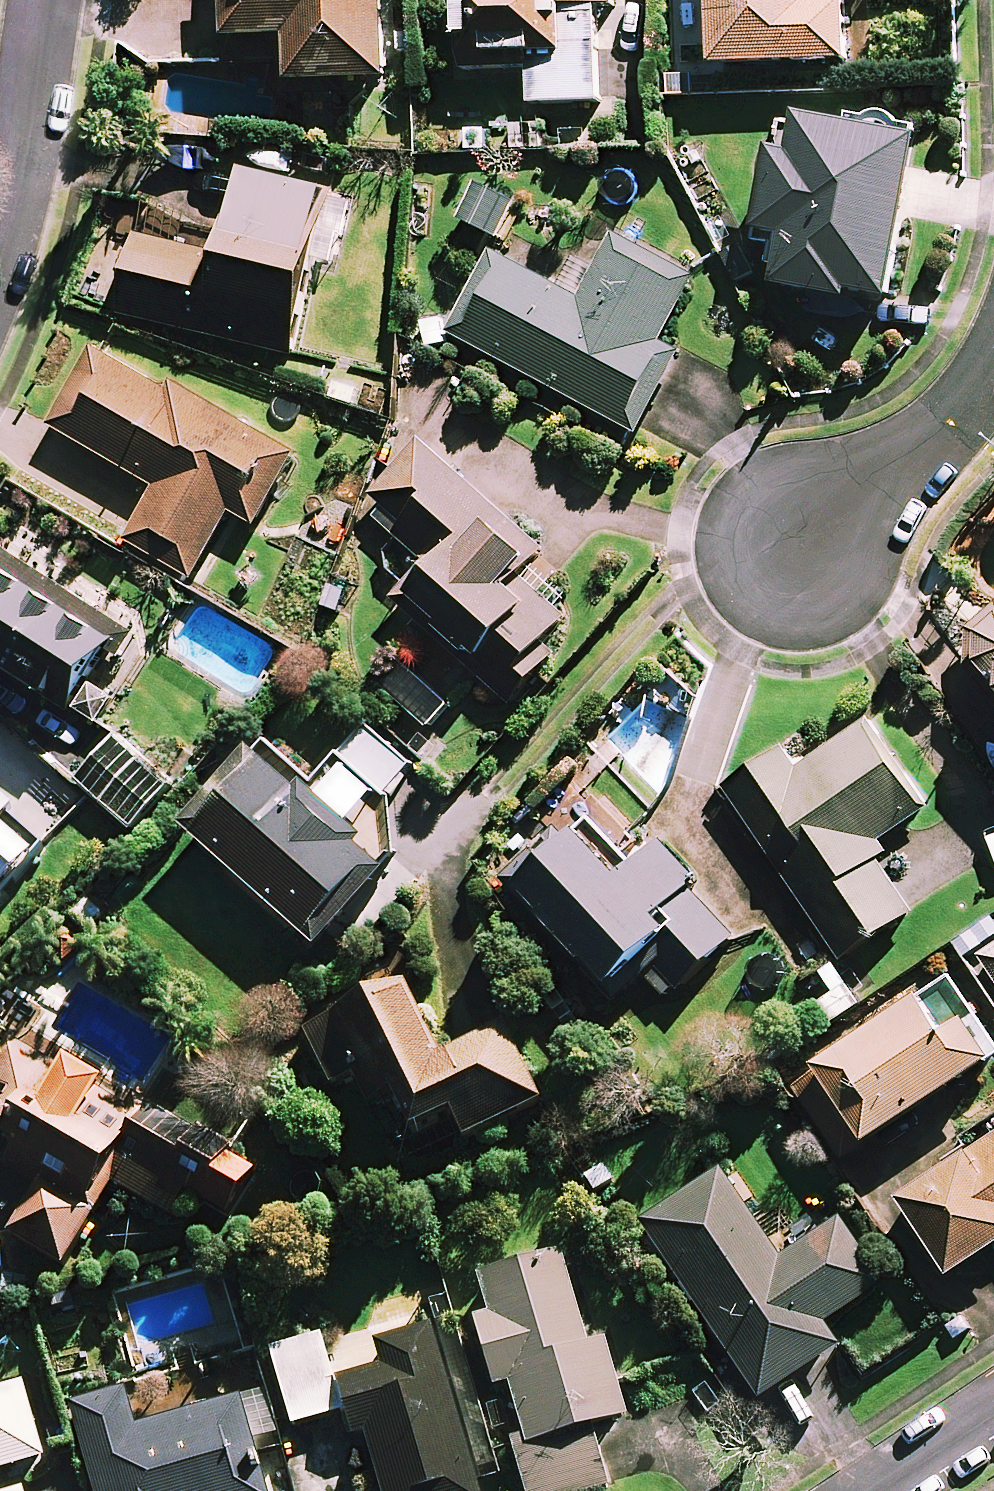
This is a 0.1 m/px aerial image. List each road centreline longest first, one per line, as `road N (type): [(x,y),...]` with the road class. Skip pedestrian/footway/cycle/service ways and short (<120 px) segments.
road 1 (residential): [(806,546),(935,435),(993,360)]
road 2 (residential): [(0,249),(47,0)]
road 3 (residential): [(857,1490),(993,1401)]

